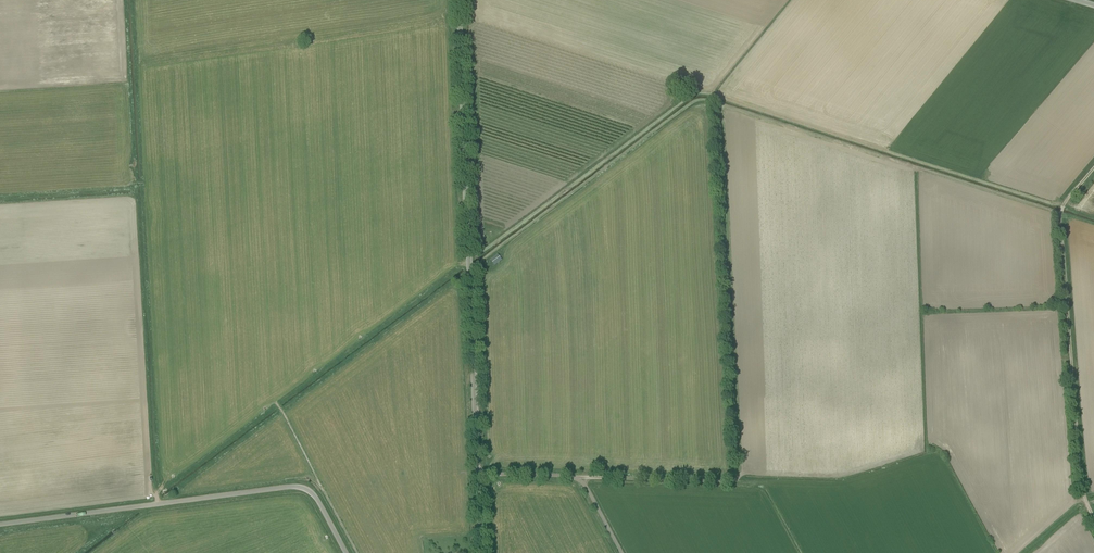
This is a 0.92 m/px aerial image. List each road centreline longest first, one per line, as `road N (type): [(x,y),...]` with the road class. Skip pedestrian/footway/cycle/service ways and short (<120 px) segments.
road 1 (unclassified): [(481,552),(460,0)]
road 2 (unclassified): [(344,552),(302,488),(0,524)]
road 3 (track): [(1086,497),(1062,213)]
road 4 (track): [(576,478),(726,483)]

